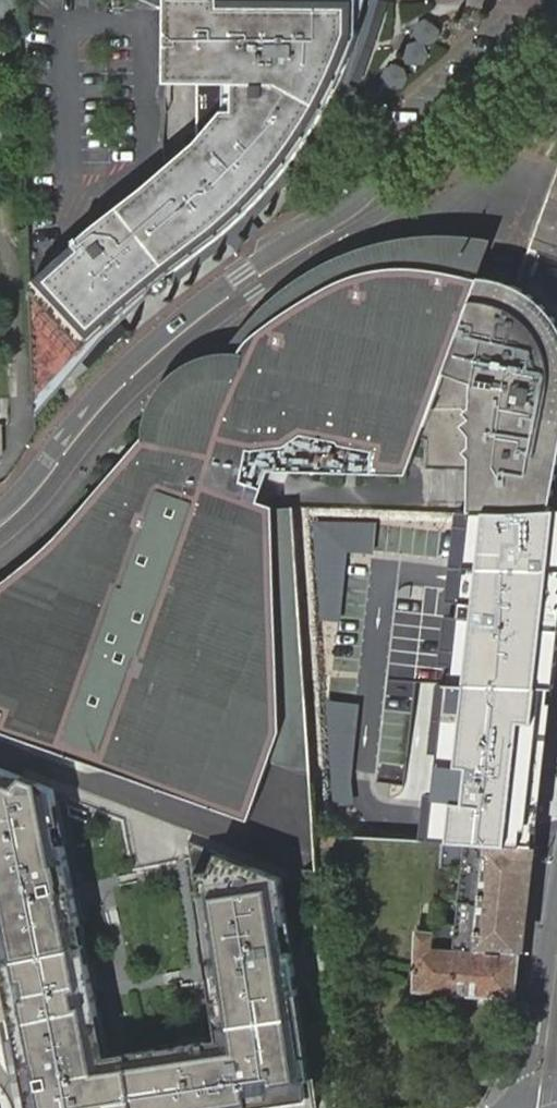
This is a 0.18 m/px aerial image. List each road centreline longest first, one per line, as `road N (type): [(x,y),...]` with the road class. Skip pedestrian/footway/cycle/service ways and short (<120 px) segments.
road 1 (residential): [(556,19),(360,199),(206,303),(0,510)]
road 2 (secondary): [(556,903),(517,1107)]

